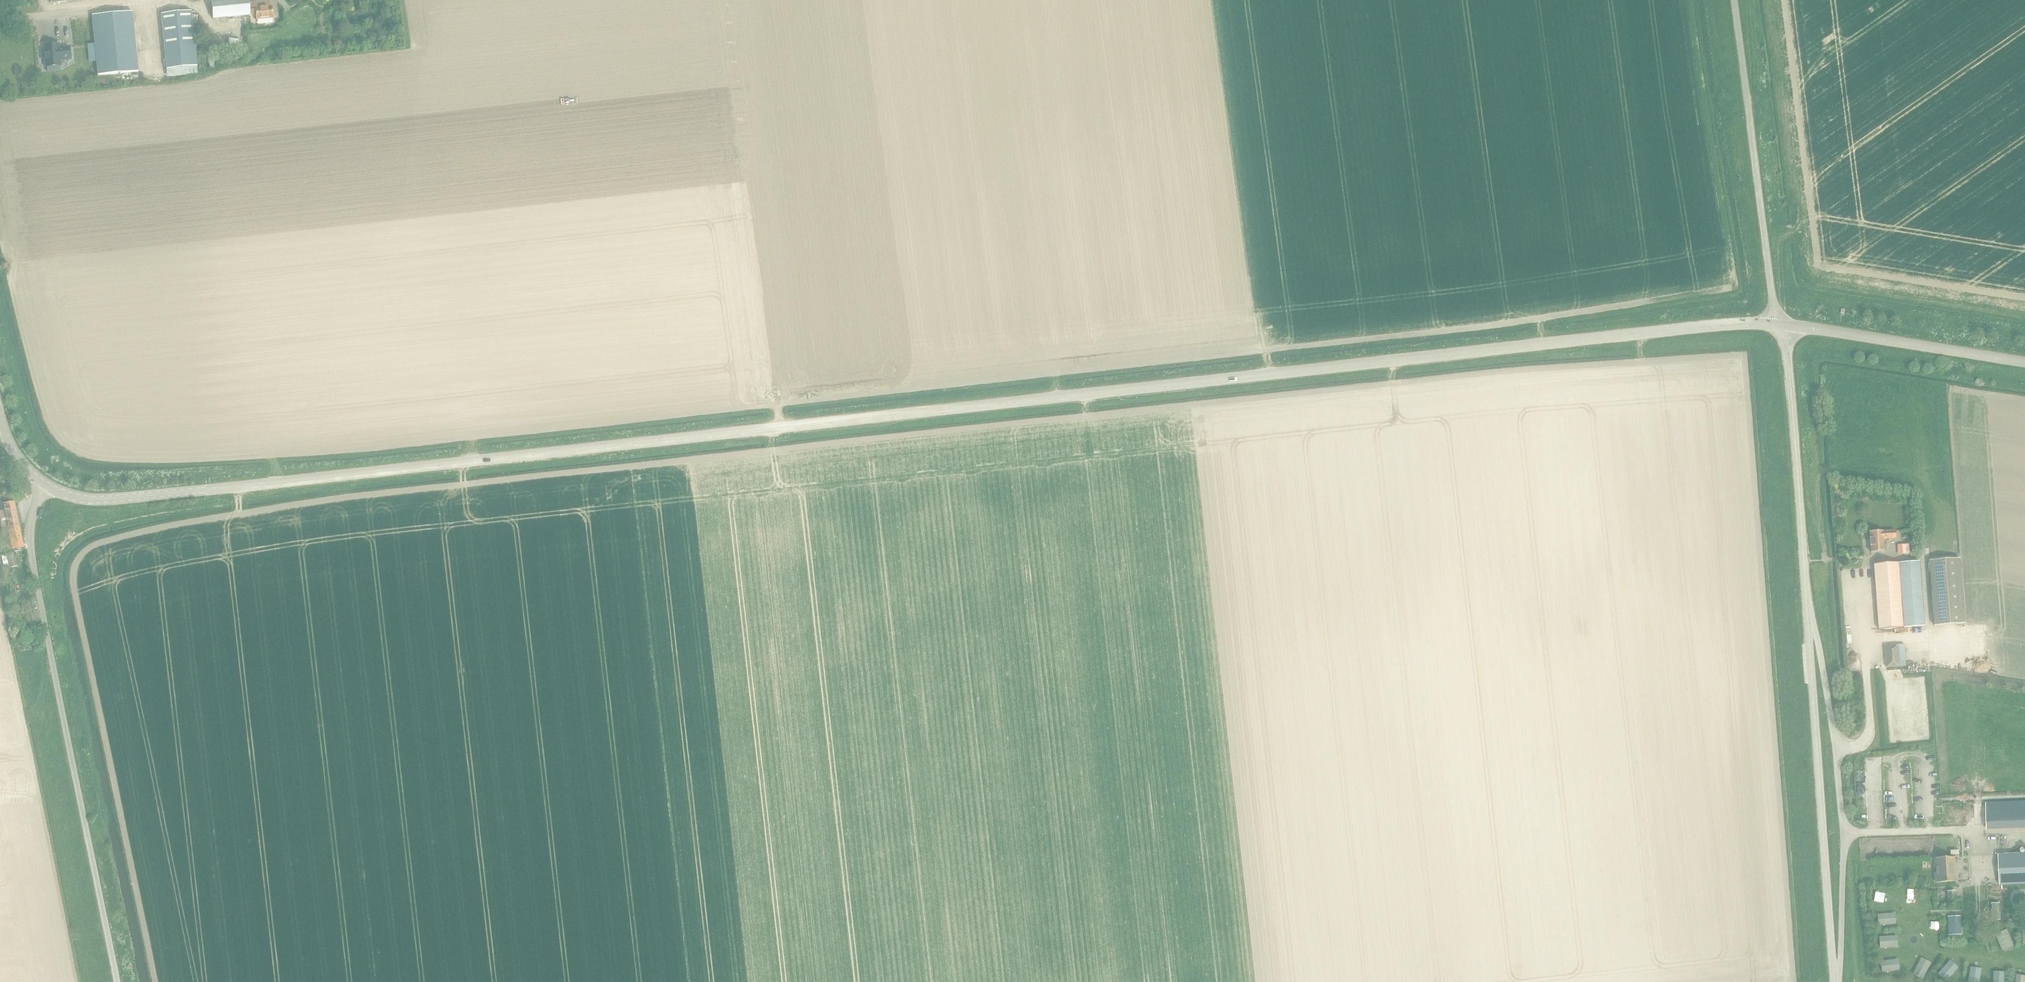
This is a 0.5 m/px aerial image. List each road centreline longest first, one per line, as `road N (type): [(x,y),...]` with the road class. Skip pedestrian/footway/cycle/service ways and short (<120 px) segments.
road 1 (unclassified): [(45,486),(84,499),(186,492),(1775,323)]
road 2 (unclassified): [(1833,981),(1784,324)]
road 3 (unclassified): [(114,981),(28,532),(45,486)]
road 4 (unclassified): [(1775,323),(1733,0)]
road 5 (unclassified): [(2024,362),(1784,324)]

